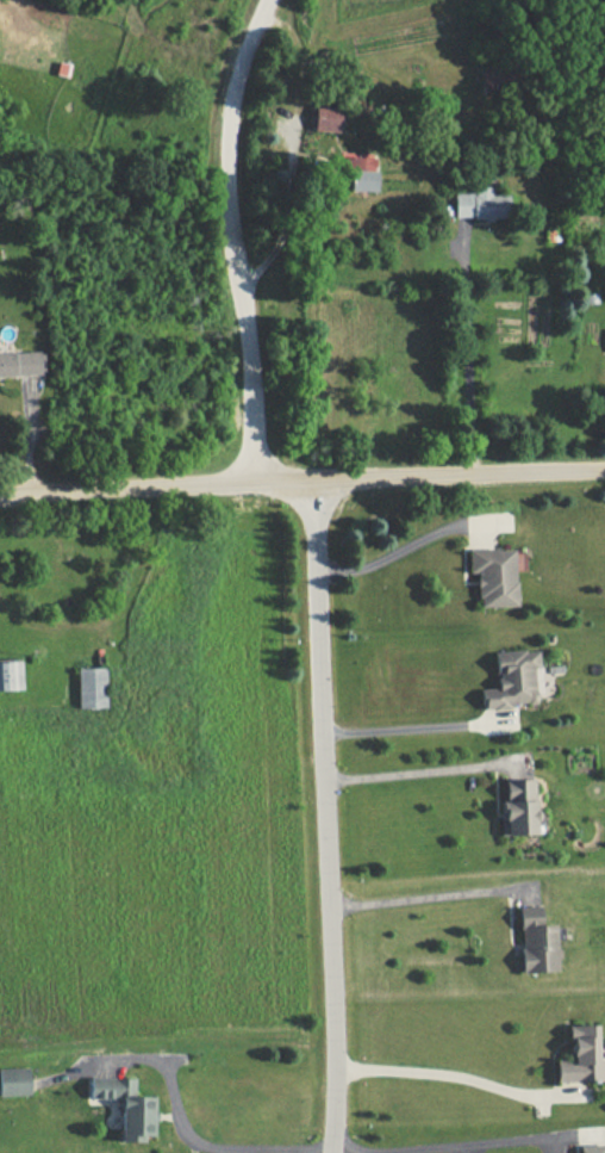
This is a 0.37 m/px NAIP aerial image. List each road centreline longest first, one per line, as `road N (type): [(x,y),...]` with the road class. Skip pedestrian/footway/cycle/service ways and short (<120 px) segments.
road 1 (residential): [(312,481),(338,1048),(330,1152)]
road 2 (residential): [(604,467),(0,492)]
road 3 (residential): [(249,481),(241,274),(224,122),(241,56),(268,0)]

